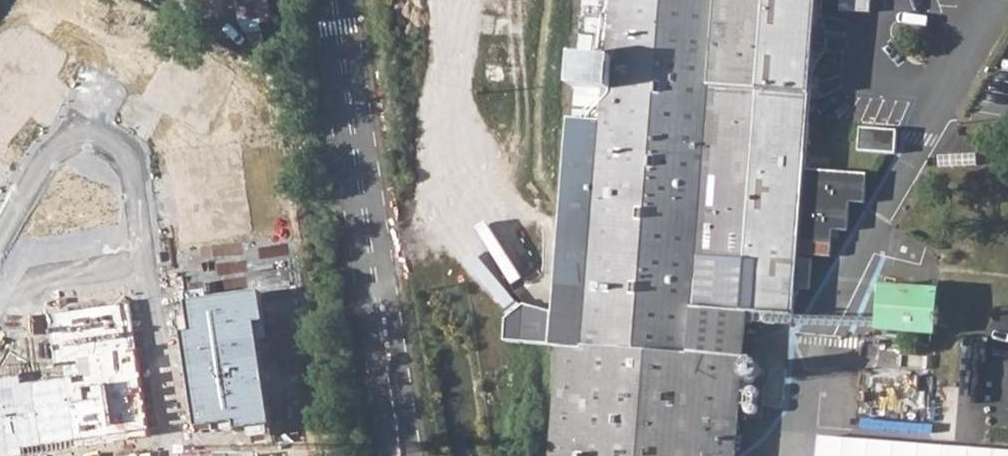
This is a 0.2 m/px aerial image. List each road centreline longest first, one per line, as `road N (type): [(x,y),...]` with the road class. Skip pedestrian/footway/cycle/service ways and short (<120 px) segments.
road 1 (unclassified): [(1007,6),(826,323),(819,455)]
road 2 (residential): [(0,237),(50,141),(129,171),(176,455)]
road 3 (unclassified): [(328,0),(394,455)]

